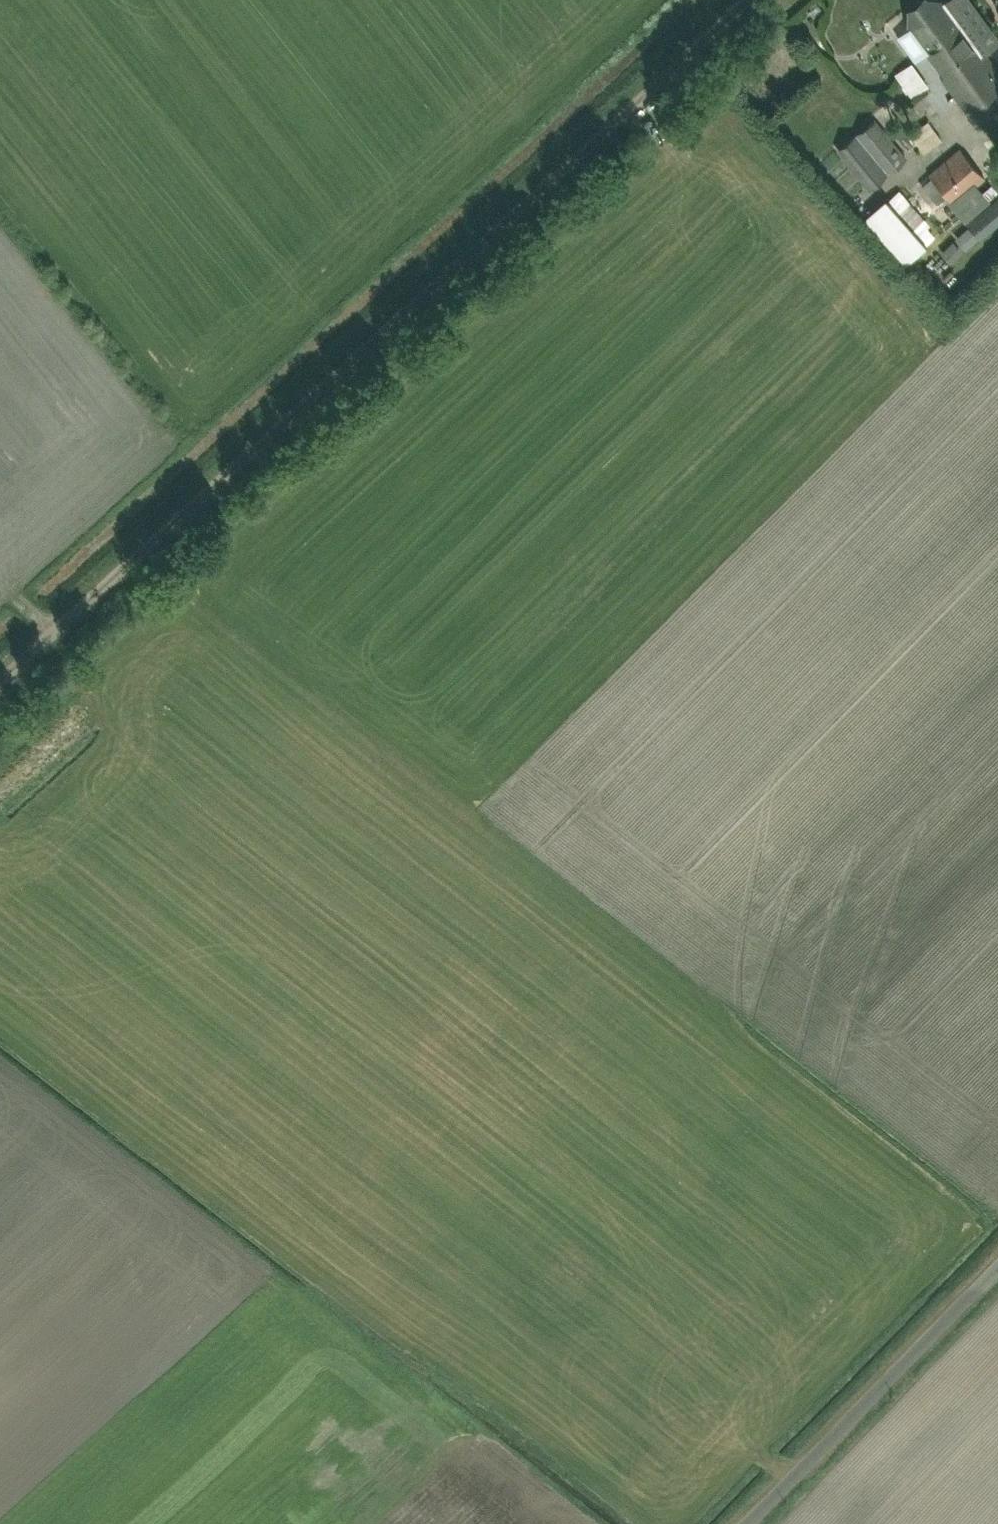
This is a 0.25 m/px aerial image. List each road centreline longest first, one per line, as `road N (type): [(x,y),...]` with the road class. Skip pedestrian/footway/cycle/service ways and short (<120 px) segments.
road 1 (track): [(0,669),(748,0)]
road 2 (residential): [(997,1264),(744,1523)]

